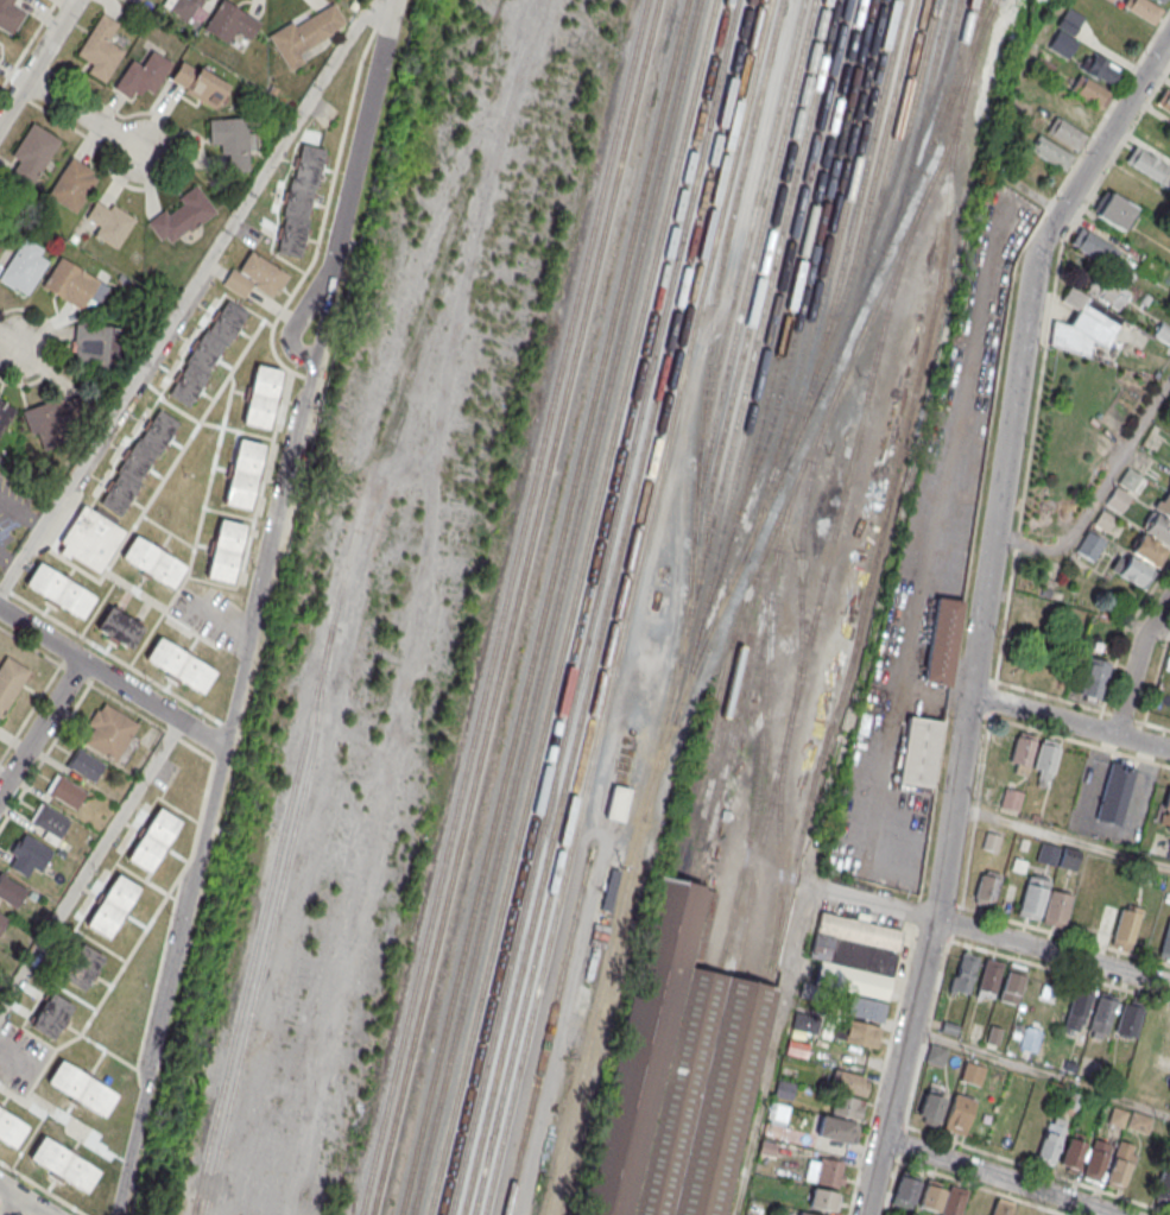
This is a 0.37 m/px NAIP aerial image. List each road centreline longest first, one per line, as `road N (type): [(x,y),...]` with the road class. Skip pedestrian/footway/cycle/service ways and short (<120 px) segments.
road 1 (residential): [(393,0),(123,1214)]
road 2 (residential): [(1169,36),(1035,255),(940,894),(865,1214)]
road 3 (residential): [(0,594),(377,0)]
road 4 (residential): [(0,1006),(182,720)]
road 5 (residential): [(227,746),(0,610)]
road 6 (residential): [(883,1138),(1114,1214)]
road 7 (residential): [(1169,985),(935,919)]
road 8 (residential): [(969,694),(1169,750)]
road 9 (residential): [(83,660),(0,794)]
road 10 (residential): [(1169,595),(1141,640),(1114,734)]
road 11 (residential): [(76,0),(0,121)]
road 12 (residential): [(26,80),(144,151)]
road 13 (residential): [(935,919),(809,881)]

